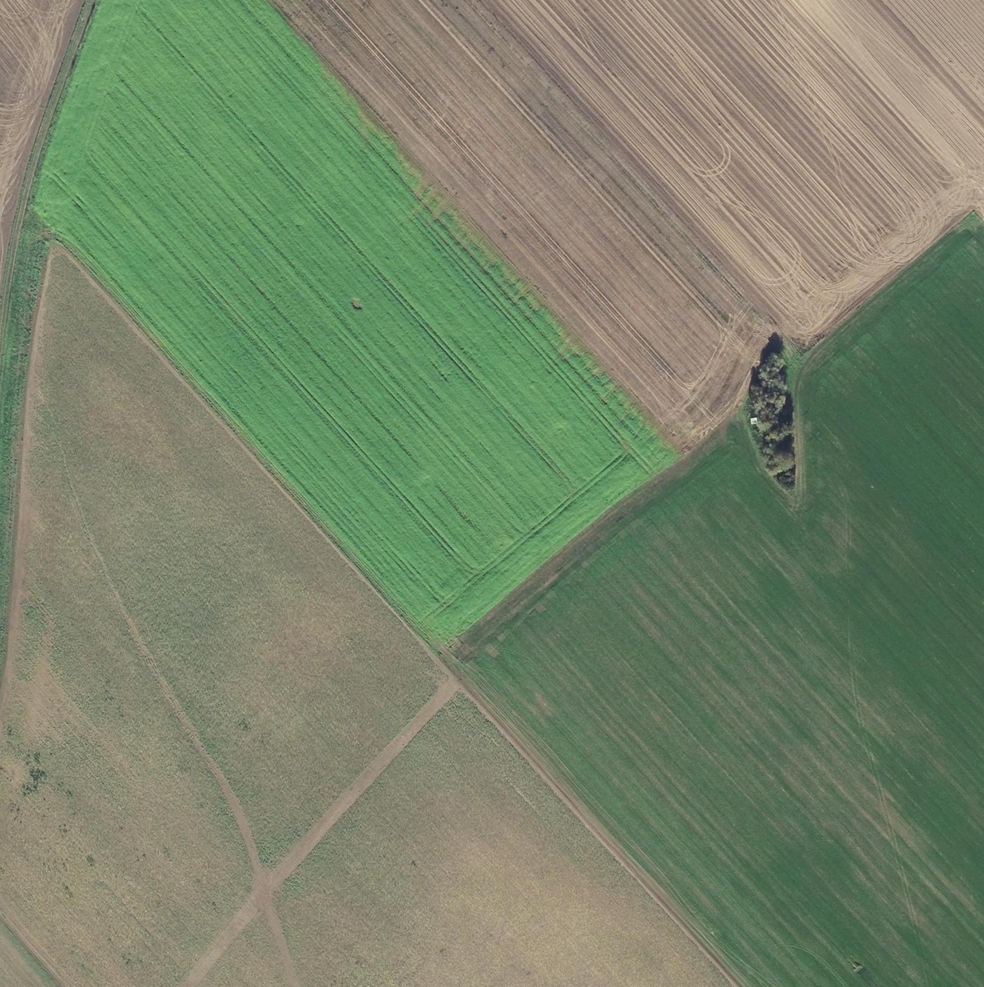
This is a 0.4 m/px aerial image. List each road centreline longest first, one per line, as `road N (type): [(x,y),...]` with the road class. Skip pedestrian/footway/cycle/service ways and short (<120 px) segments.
road 1 (track): [(93,0),(15,239),(0,374)]

